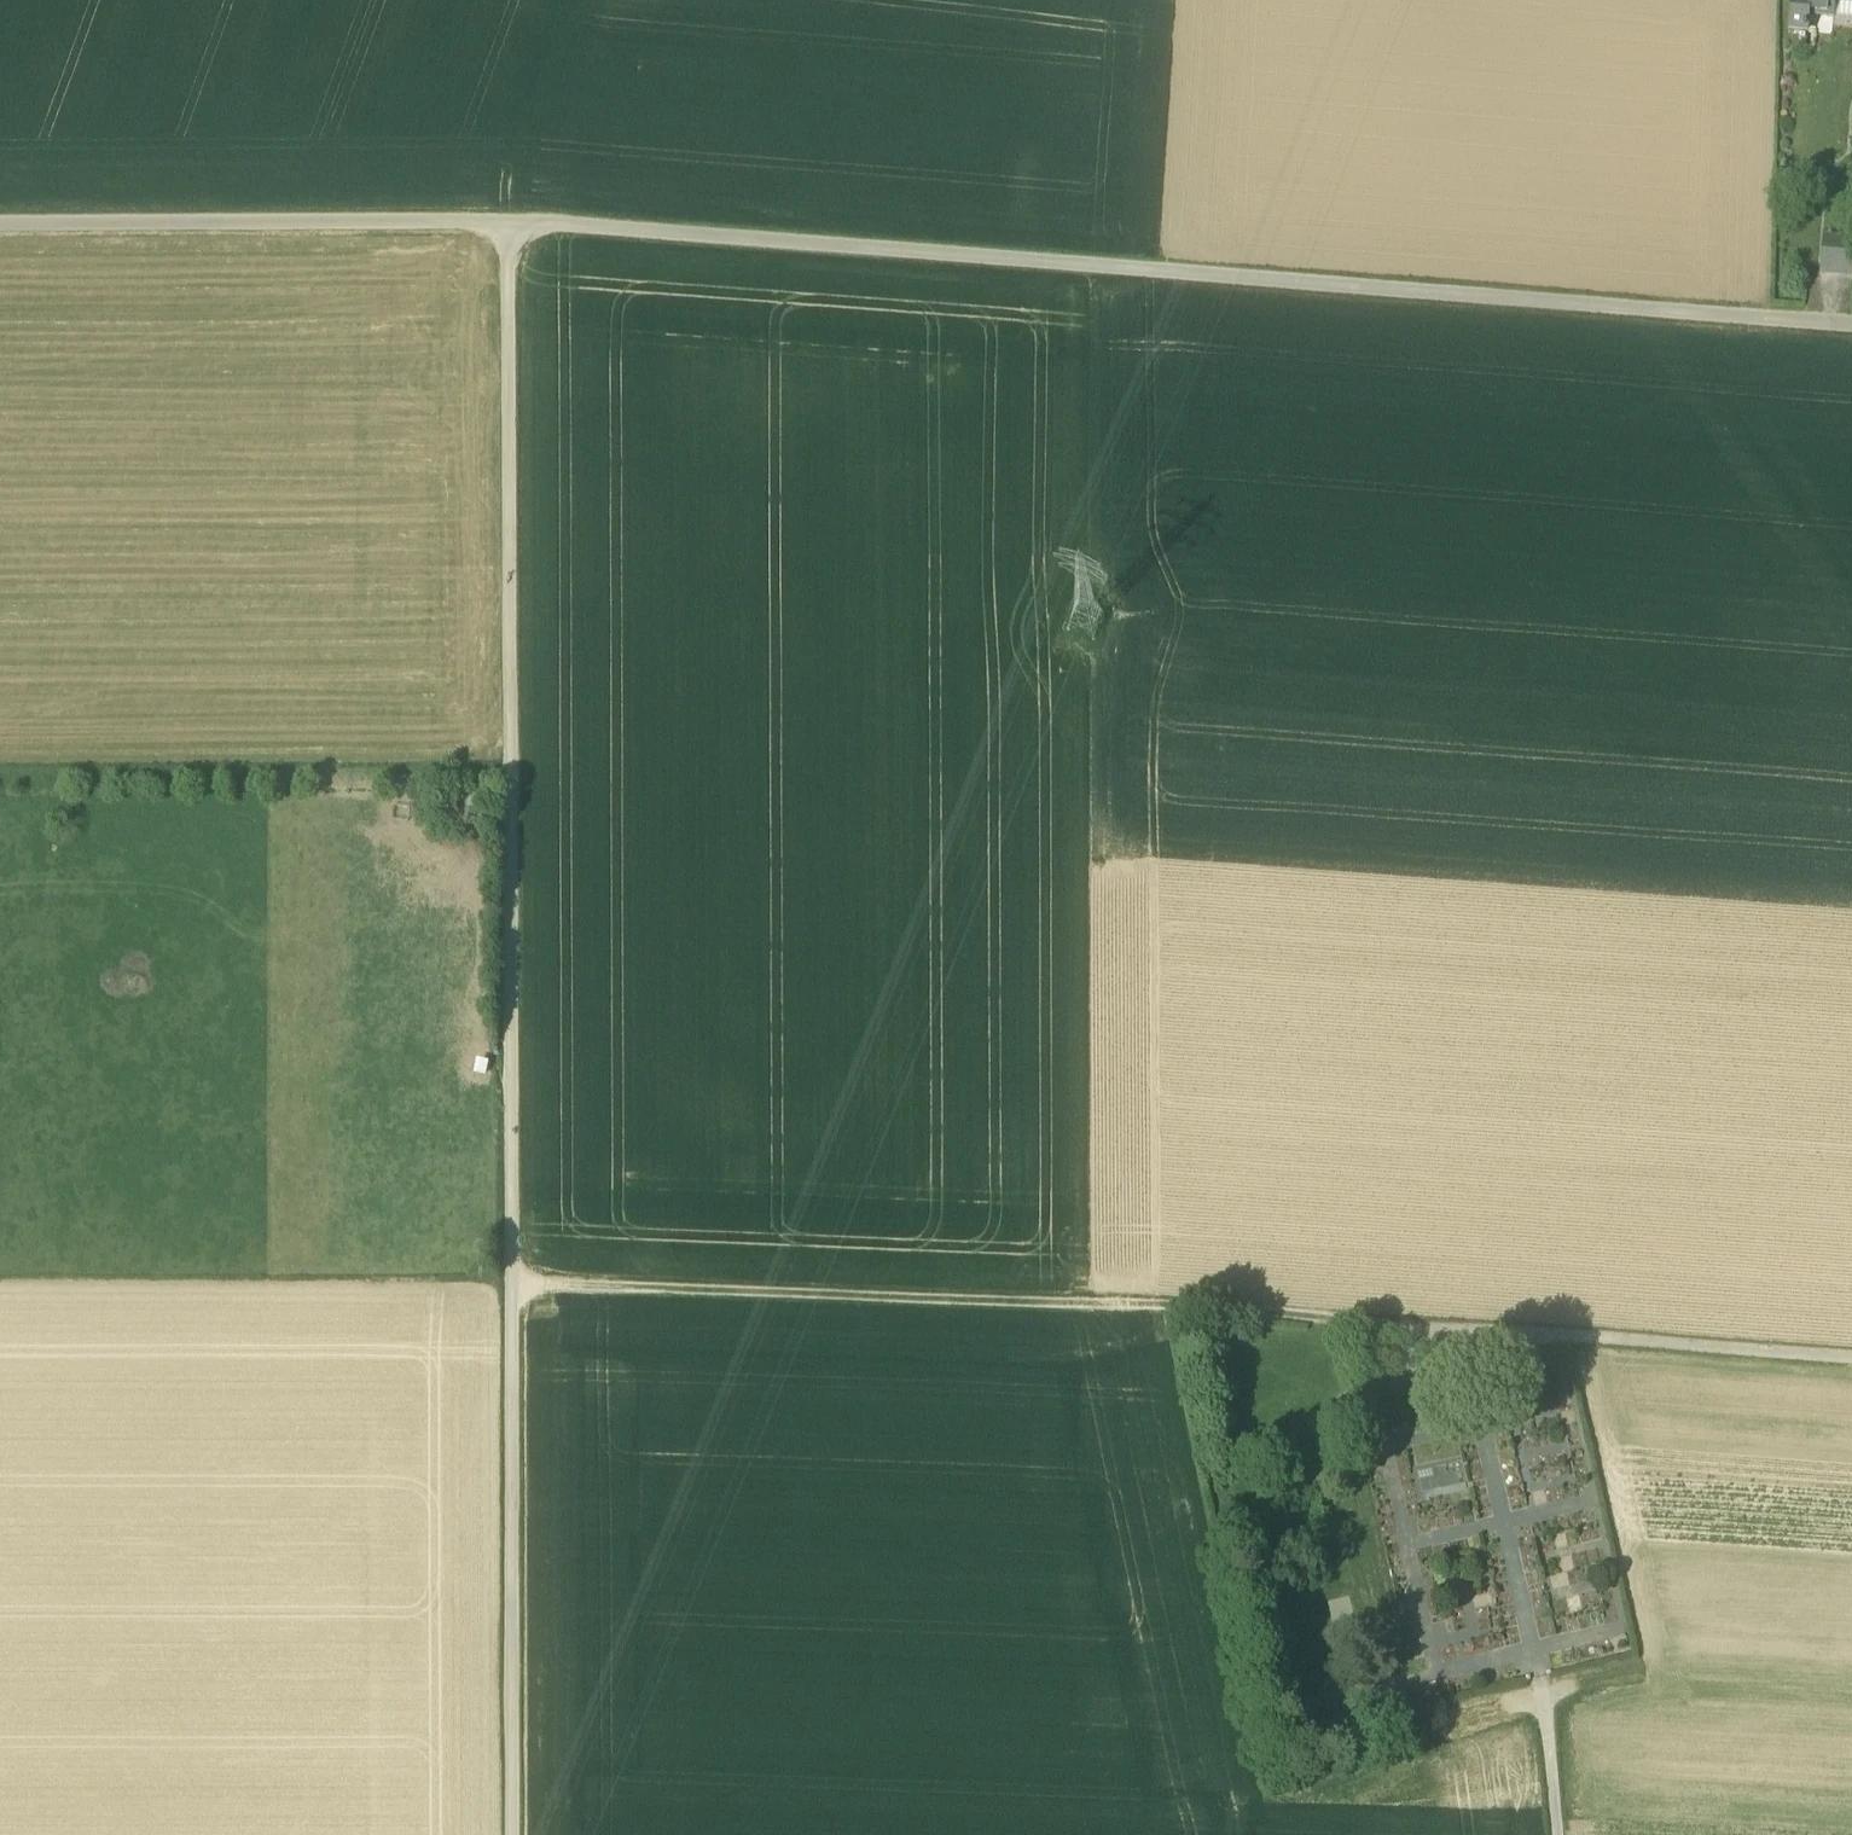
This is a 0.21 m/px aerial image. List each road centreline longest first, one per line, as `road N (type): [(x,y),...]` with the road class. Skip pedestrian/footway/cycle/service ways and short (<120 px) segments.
road 1 (track): [(513,1834),(509,222)]
road 2 (track): [(1851,322),(509,222)]
road 3 (track): [(1378,1321),(511,1278)]
road 4 (track): [(509,222),(0,221)]
road 5 (unclassified): [(1851,1357),(1378,1321)]
road 6 (track): [(1558,1834),(1544,1703)]

